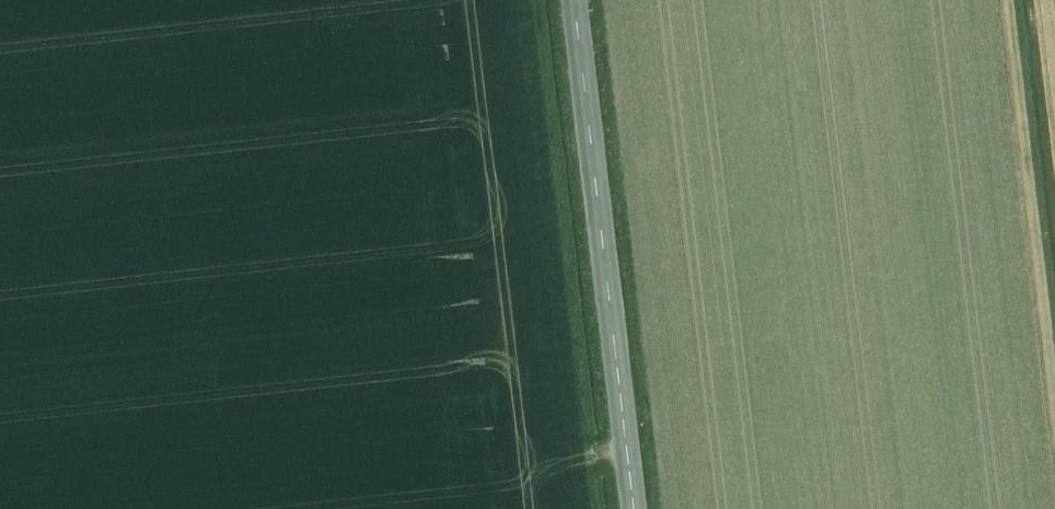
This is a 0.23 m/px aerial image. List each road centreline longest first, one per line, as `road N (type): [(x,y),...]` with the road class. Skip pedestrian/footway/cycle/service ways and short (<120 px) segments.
road 1 (tertiary): [(576,0),(636,508)]

